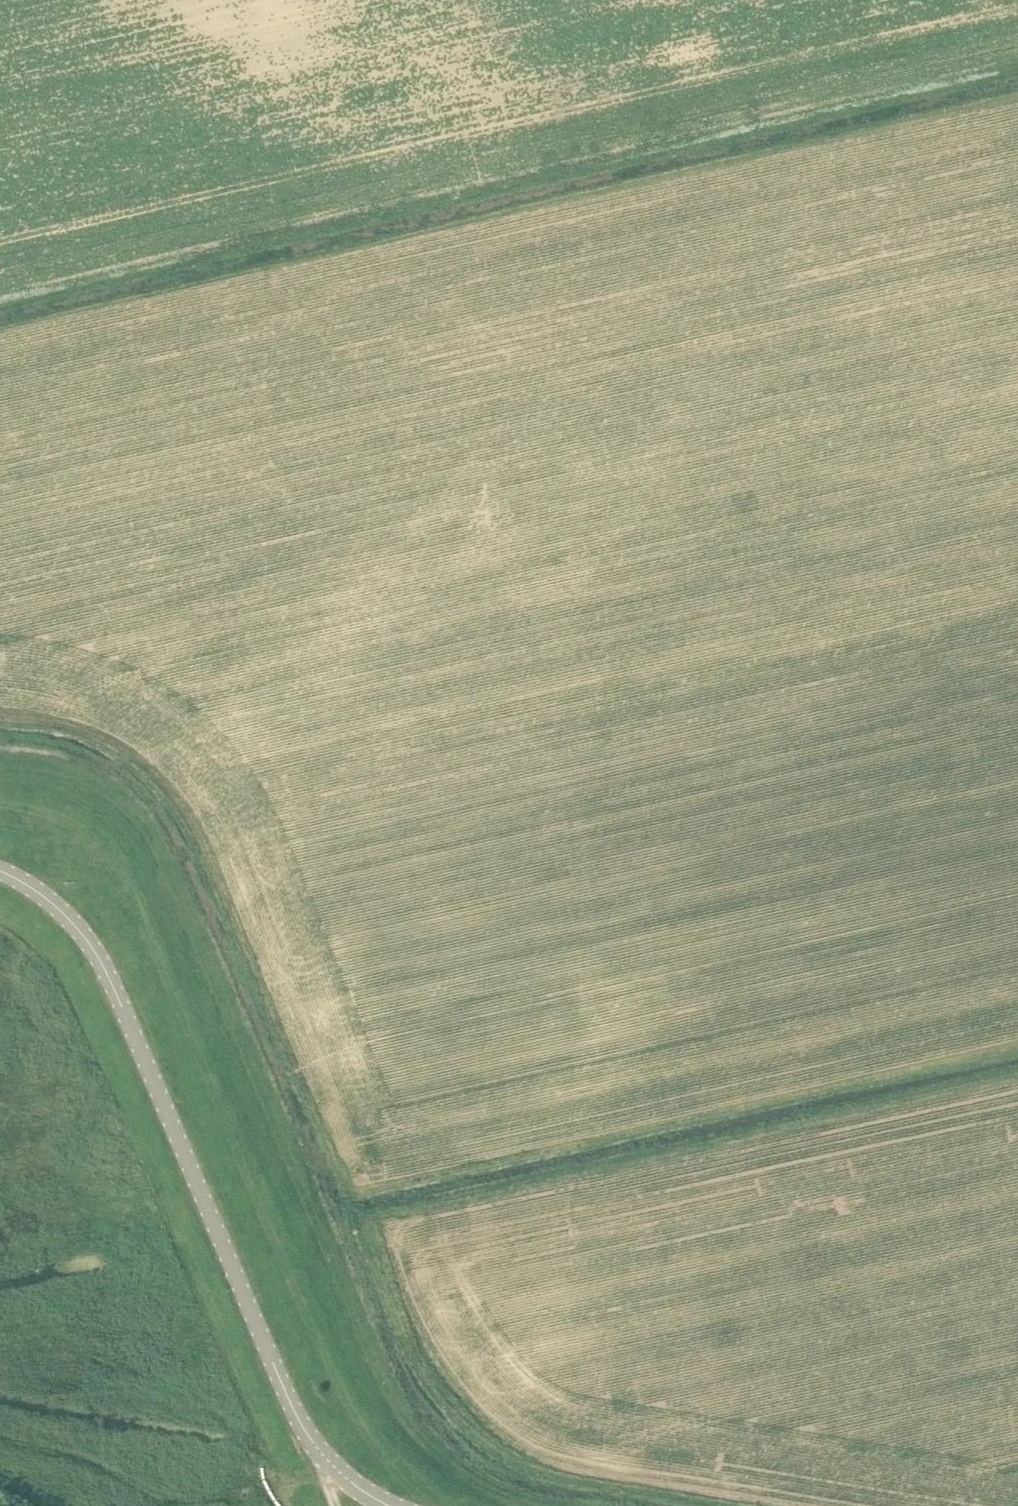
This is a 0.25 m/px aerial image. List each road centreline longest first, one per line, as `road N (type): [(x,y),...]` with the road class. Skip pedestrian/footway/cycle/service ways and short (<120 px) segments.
road 1 (unclassified): [(0,869),(68,912),(114,974),(301,1430),(334,1464),(400,1505)]

